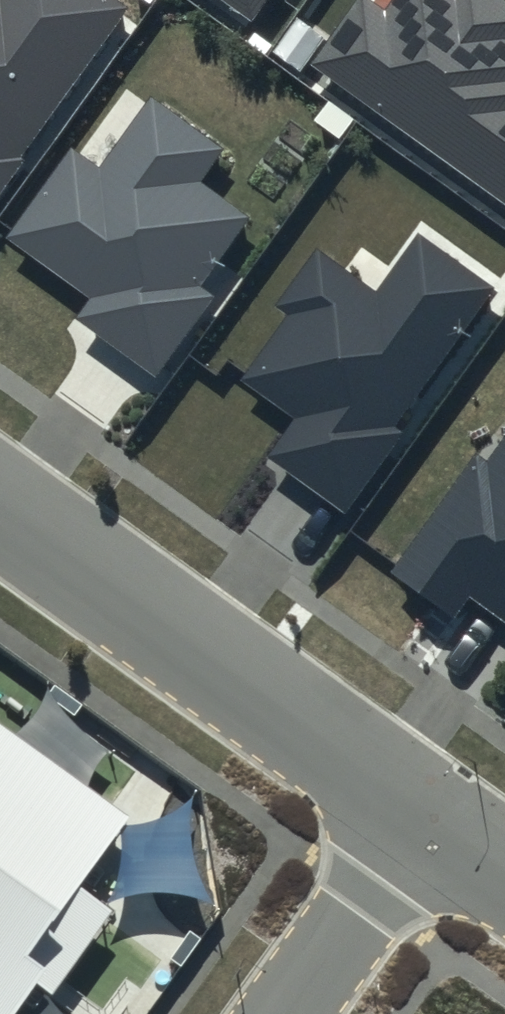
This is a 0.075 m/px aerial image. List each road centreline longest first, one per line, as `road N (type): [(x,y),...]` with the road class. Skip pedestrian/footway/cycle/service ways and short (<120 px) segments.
road 1 (residential): [(427,805),(0,501)]
road 2 (residential): [(427,805),(276,1013)]

